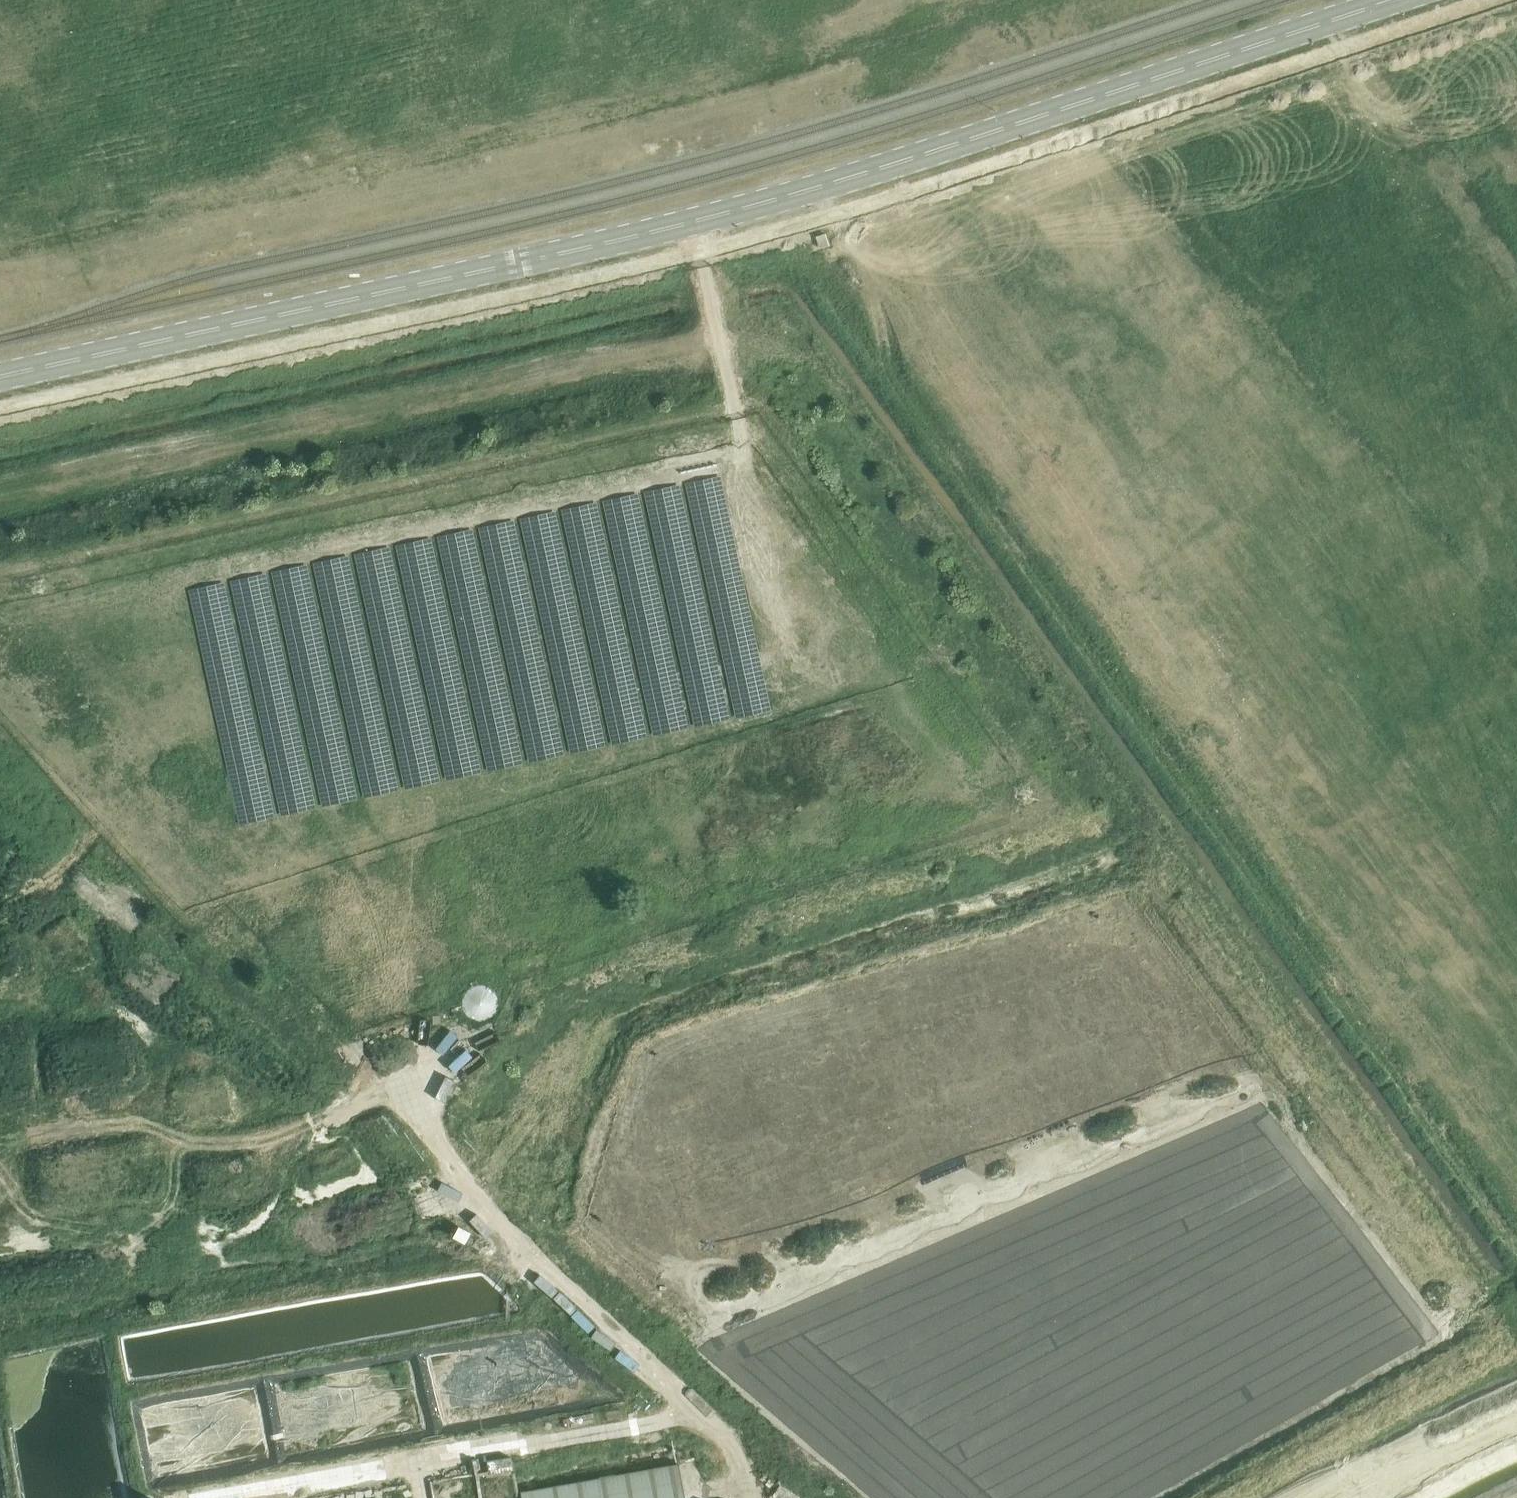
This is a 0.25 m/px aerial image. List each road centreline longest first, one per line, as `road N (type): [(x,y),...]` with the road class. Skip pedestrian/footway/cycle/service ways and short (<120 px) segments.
road 1 (unclassified): [(0,375),(836,183),(1391,0)]
road 2 (unclassified): [(1315,1497),(1516,1391)]

